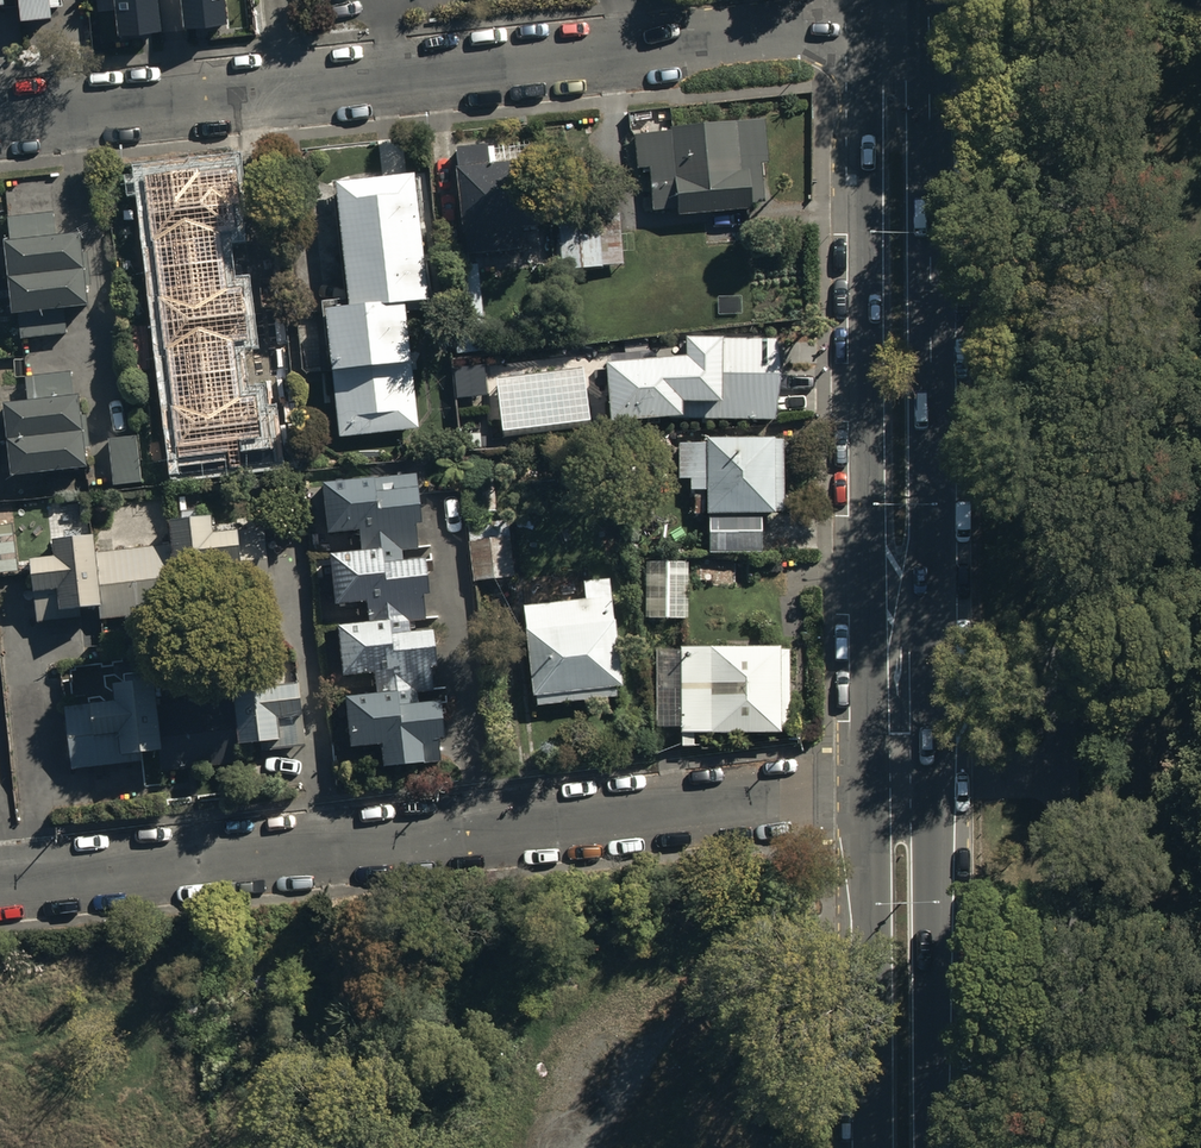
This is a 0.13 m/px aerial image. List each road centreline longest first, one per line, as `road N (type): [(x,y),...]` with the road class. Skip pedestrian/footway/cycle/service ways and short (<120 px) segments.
road 1 (residential): [(866,789),(0,880)]
road 2 (primary): [(866,789),(864,23)]
road 3 (primary): [(929,22),(933,785)]
road 4 (residential): [(289,90),(864,23)]
road 5 (primary): [(933,785),(934,1147)]
road 6 (primary): [(870,1147),(866,789)]
road 7 (residential): [(0,122),(289,90)]

